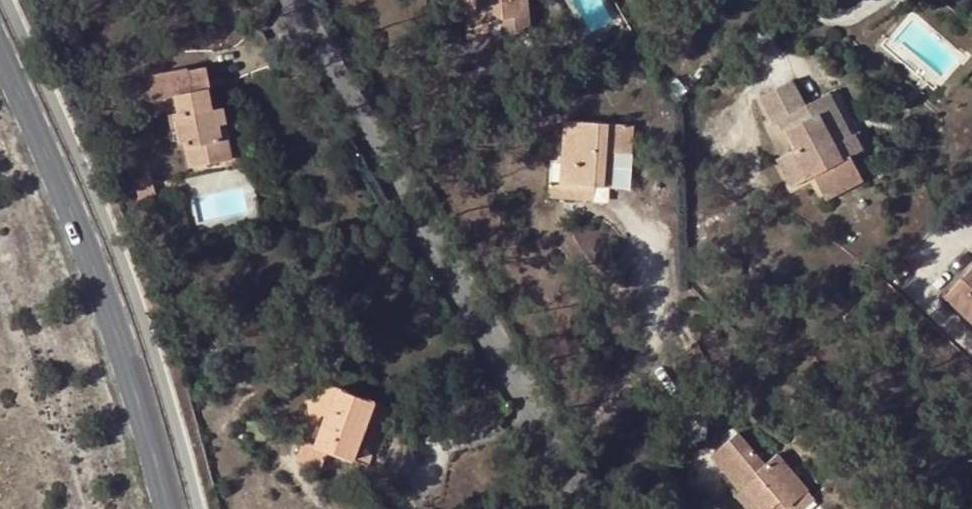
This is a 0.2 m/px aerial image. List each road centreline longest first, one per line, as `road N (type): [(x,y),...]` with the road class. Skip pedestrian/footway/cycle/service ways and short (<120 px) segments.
road 1 (residential): [(286,0),(581,508)]
road 2 (secondary): [(0,60),(101,281),(162,508)]

